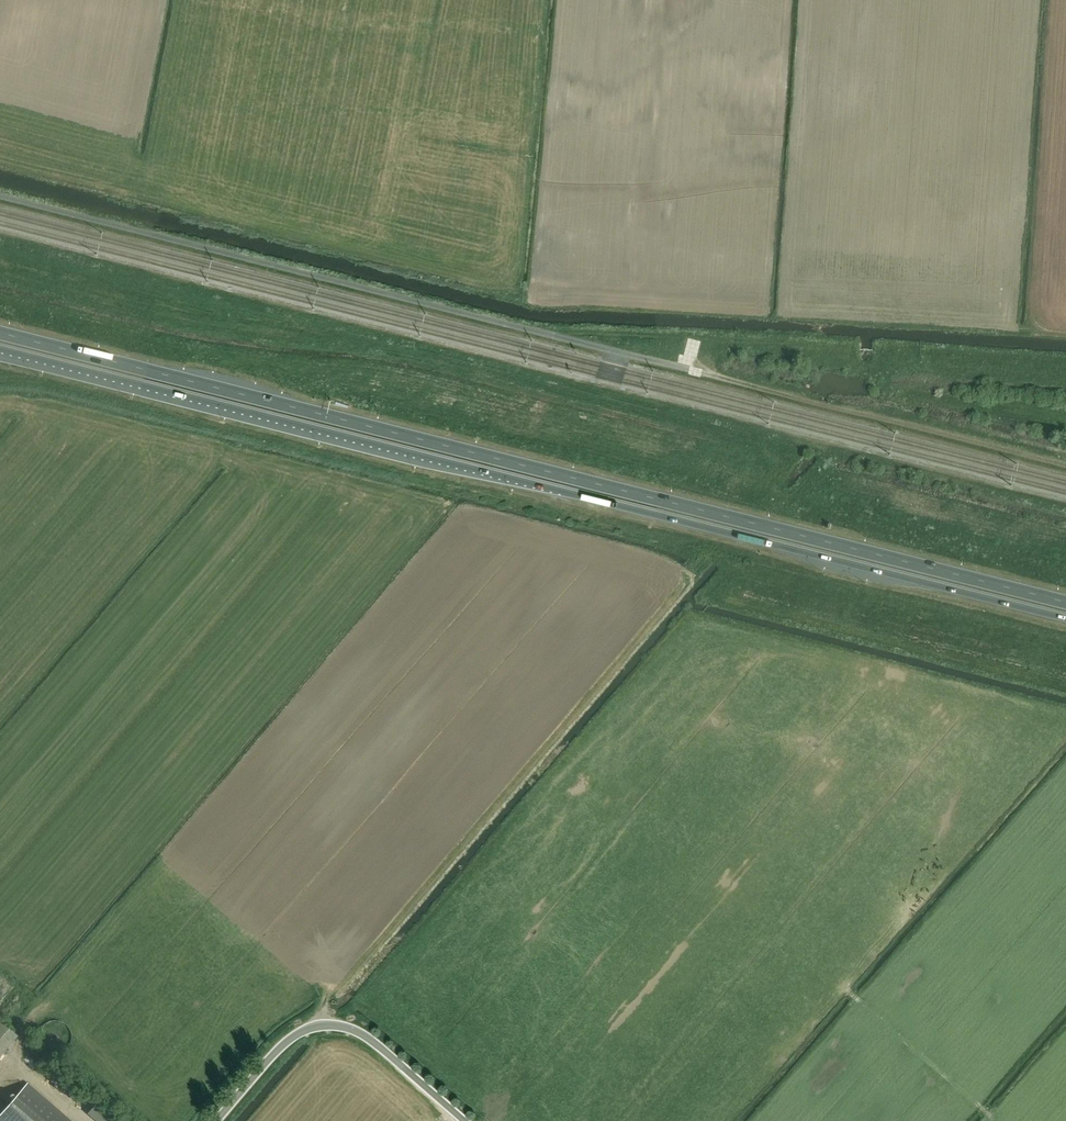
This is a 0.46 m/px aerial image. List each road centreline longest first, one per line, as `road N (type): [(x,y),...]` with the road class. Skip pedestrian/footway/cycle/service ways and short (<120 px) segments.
road 1 (trunk): [(0,349),(1065,620)]
road 2 (trunk): [(1065,602),(0,333)]
road 3 (track): [(1065,463),(690,369)]
road 4 (unclassified): [(460,1120),(361,1034),(319,1024)]
road 5 (unclassified): [(215,1120),(286,1038),(319,1024)]

